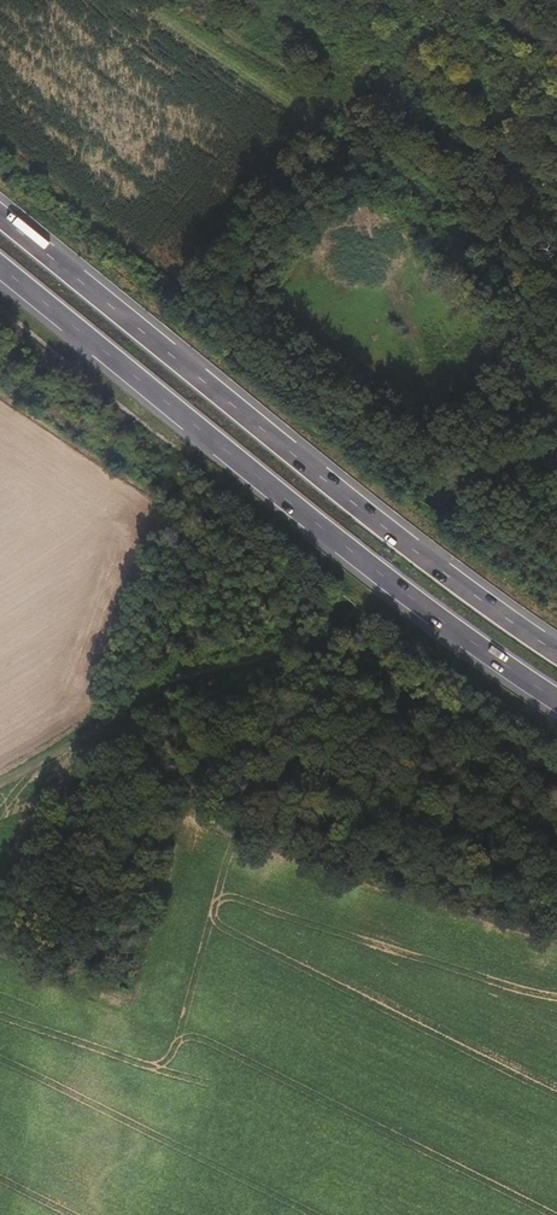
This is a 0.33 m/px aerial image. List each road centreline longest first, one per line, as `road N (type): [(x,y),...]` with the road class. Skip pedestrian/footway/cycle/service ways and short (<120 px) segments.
road 1 (trunk): [(556,654),(0,212)]
road 2 (trunk): [(0,268),(420,610),(556,700)]
road 3 (track): [(439,525),(346,609),(272,652),(192,674),(145,697),(0,788)]

